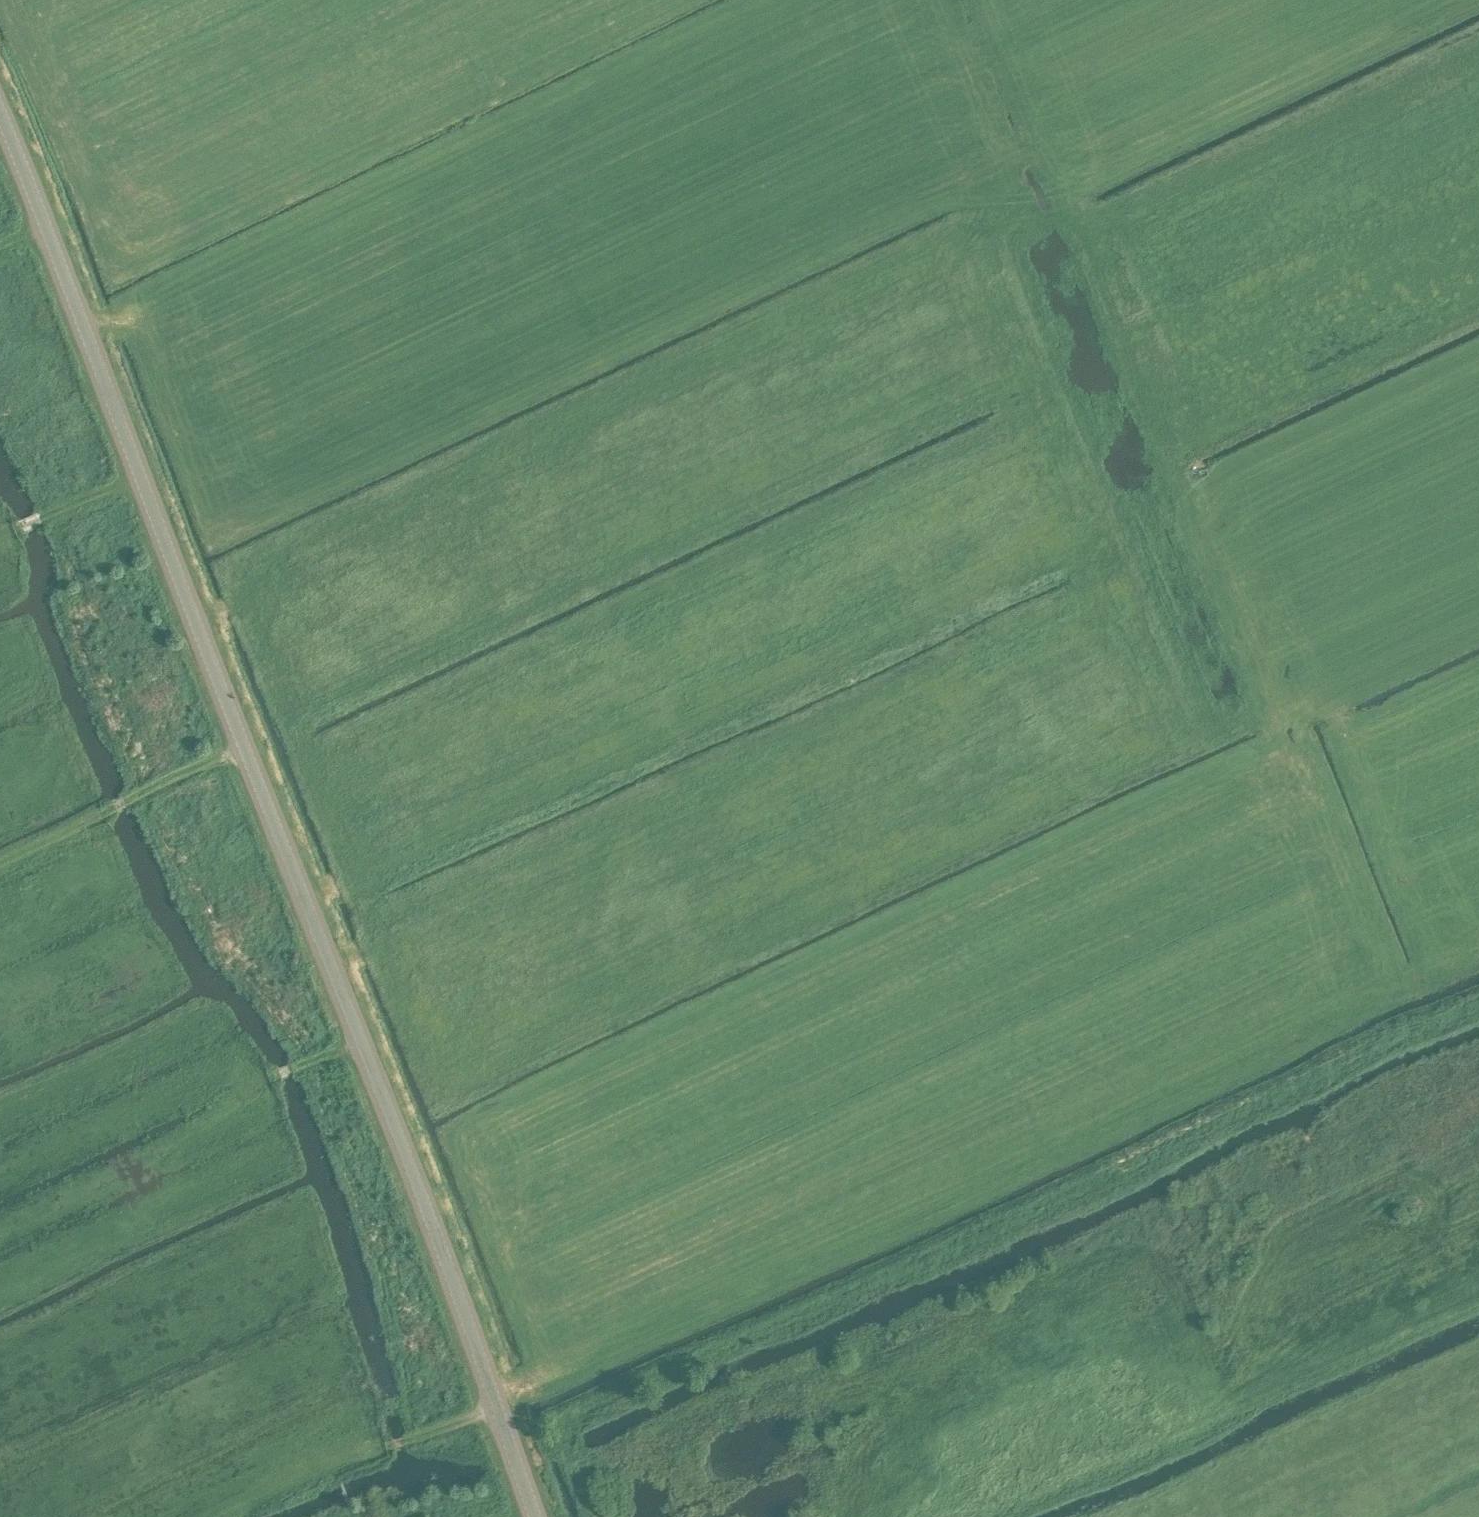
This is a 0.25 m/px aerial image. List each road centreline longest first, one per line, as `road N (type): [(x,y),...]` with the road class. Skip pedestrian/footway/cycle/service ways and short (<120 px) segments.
road 1 (tertiary): [(537,1516),(0,118)]

